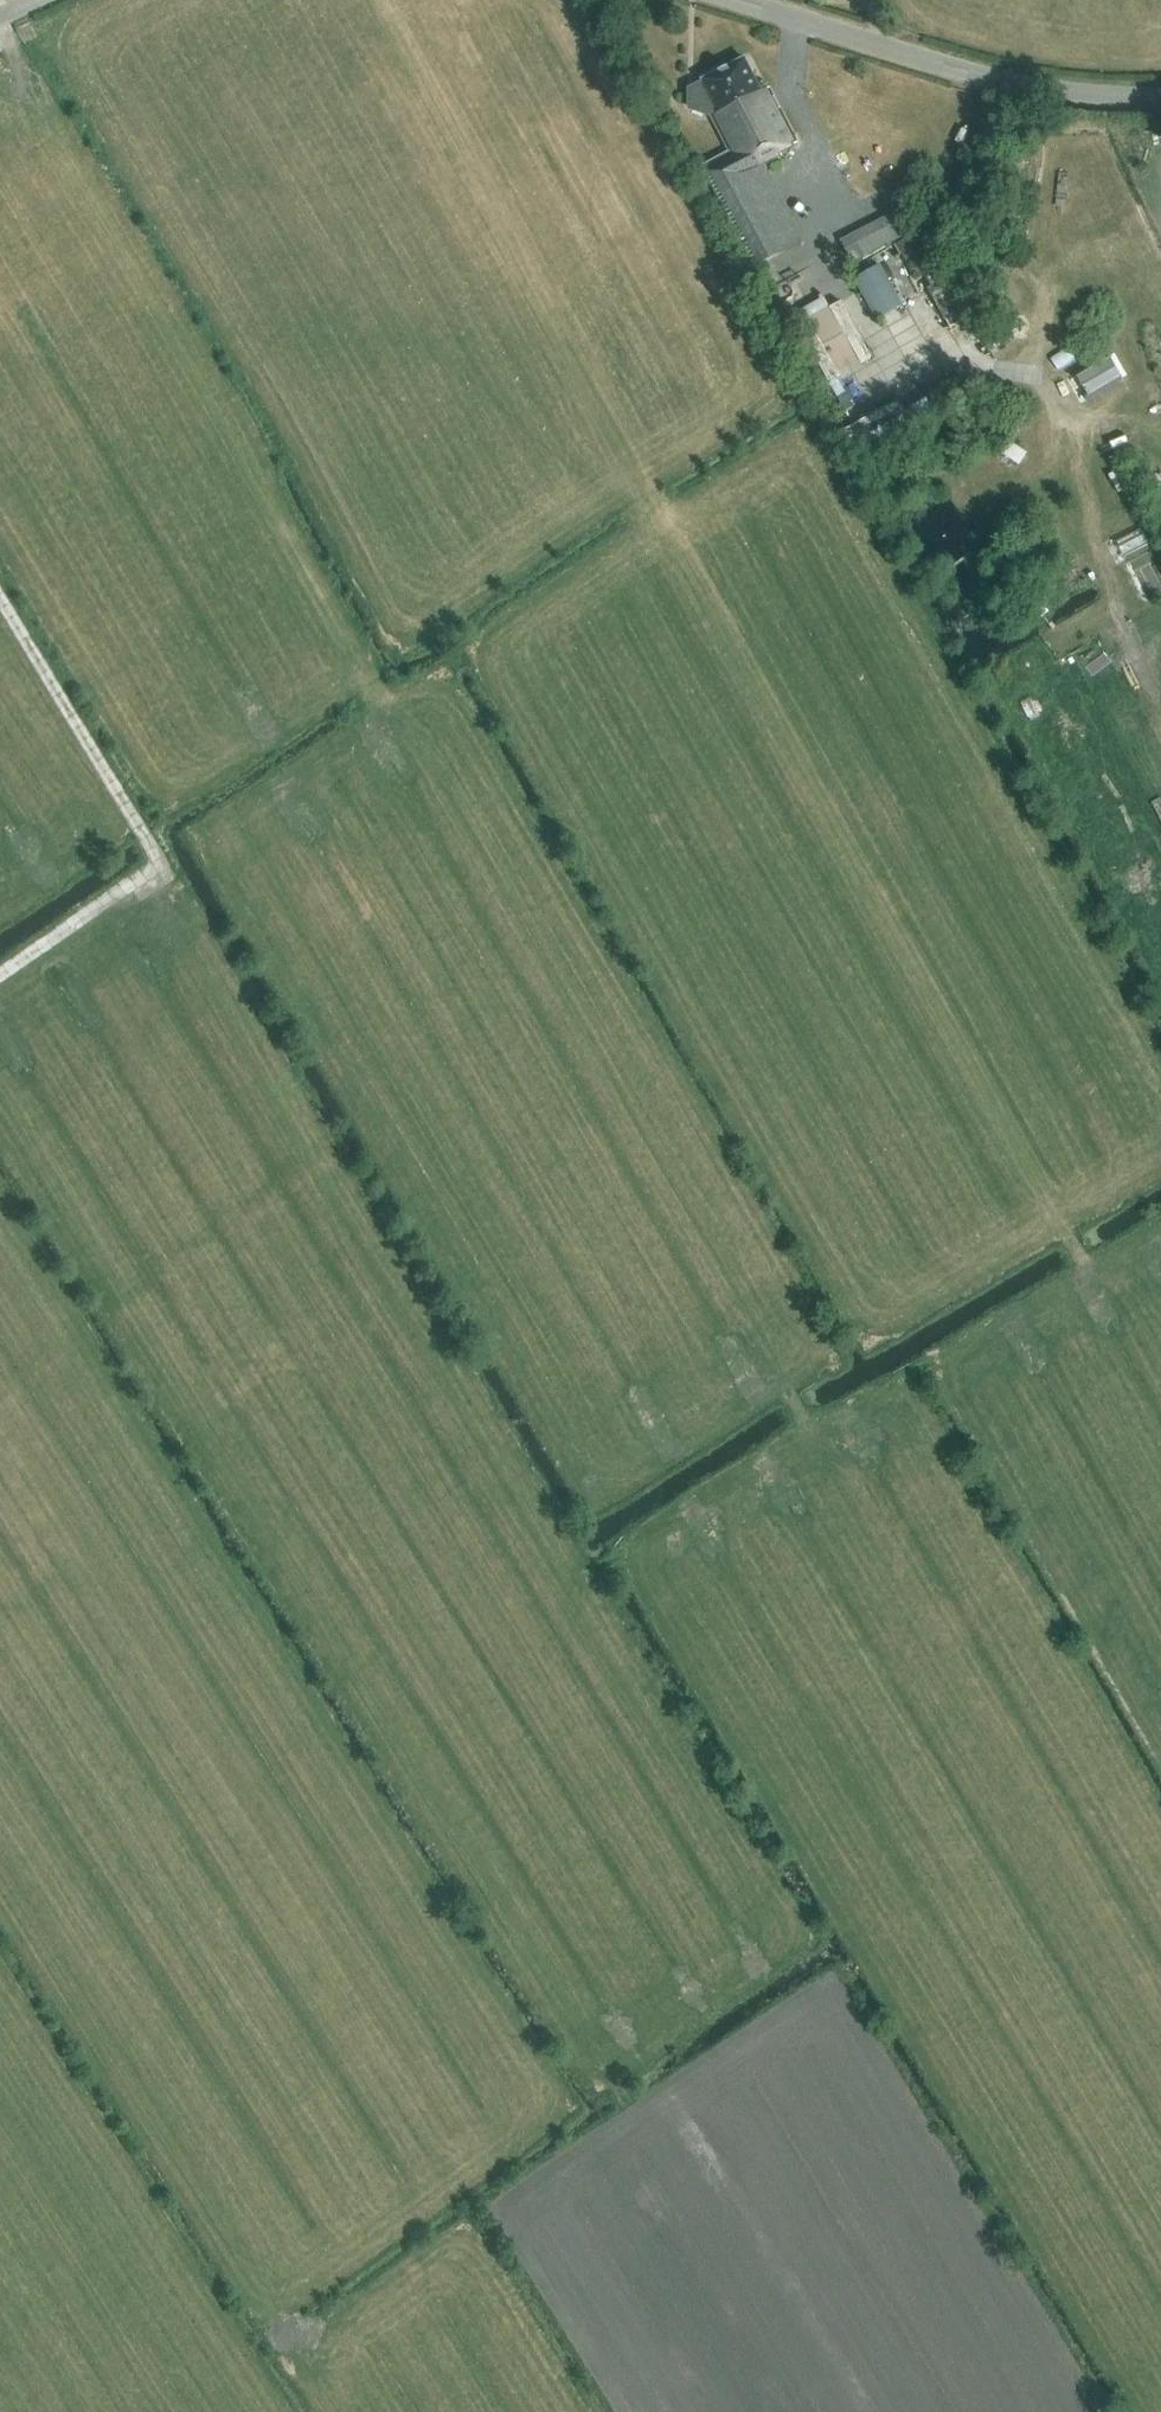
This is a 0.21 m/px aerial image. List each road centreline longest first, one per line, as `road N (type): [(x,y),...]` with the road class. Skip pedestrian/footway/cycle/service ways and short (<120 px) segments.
road 1 (tertiary): [(1160,94),(1062,88),(963,66),(739,0)]

